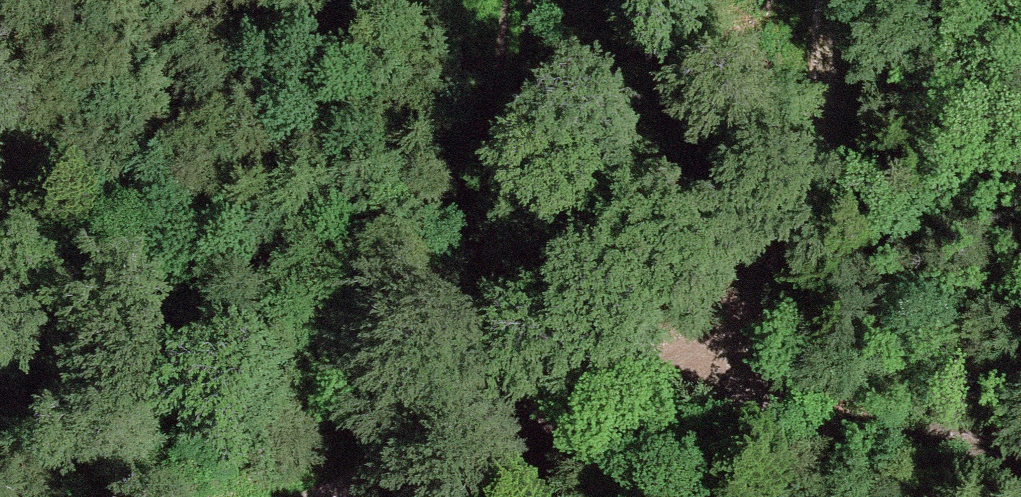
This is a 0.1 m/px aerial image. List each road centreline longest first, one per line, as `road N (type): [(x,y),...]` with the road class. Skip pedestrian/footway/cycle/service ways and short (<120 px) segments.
road 1 (track): [(830,0),(828,84),(801,229),(728,321),(686,353),(342,496)]
road 2 (track): [(1020,443),(796,424),(748,409),(686,353)]
road 3 (track): [(53,496),(30,380),(0,303)]

